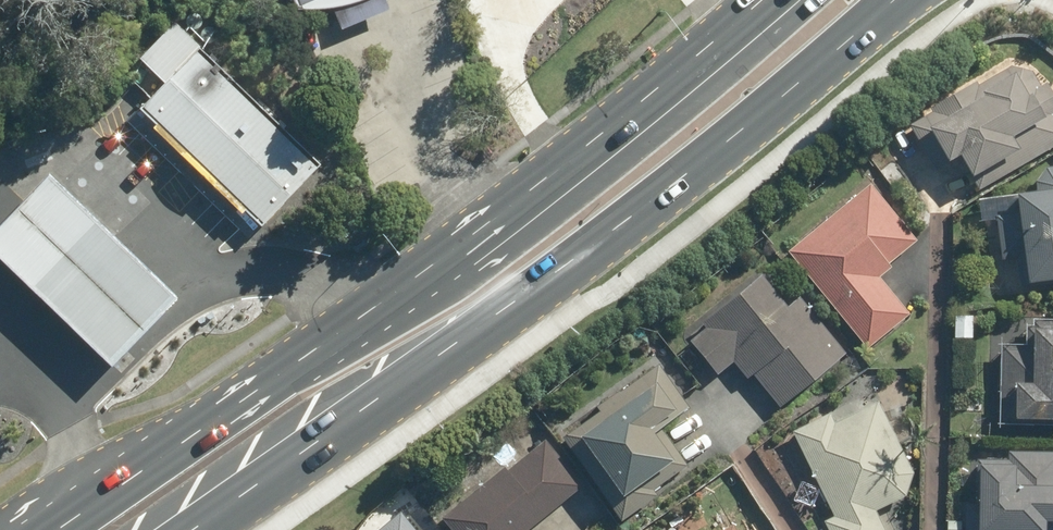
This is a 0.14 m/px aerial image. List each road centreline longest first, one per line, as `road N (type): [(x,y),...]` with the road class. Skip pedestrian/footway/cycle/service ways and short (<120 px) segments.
road 1 (primary): [(54,529),(371,312),(670,82),(763,0)]
road 2 (primary): [(887,0),(551,276),(195,529)]

